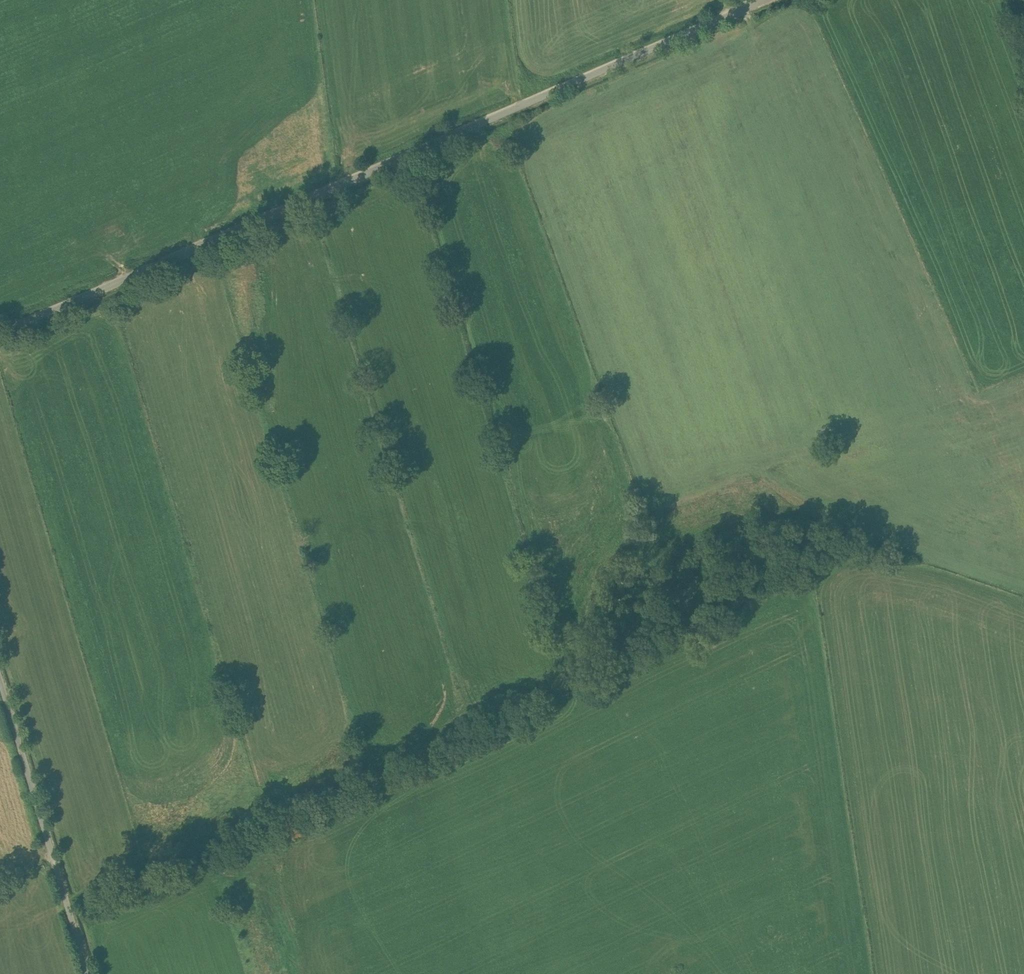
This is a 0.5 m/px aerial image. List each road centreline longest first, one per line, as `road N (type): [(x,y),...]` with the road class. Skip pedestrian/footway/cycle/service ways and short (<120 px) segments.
road 1 (unclassified): [(0,332),(759,0)]
road 2 (unclassified): [(87,973),(0,682)]

